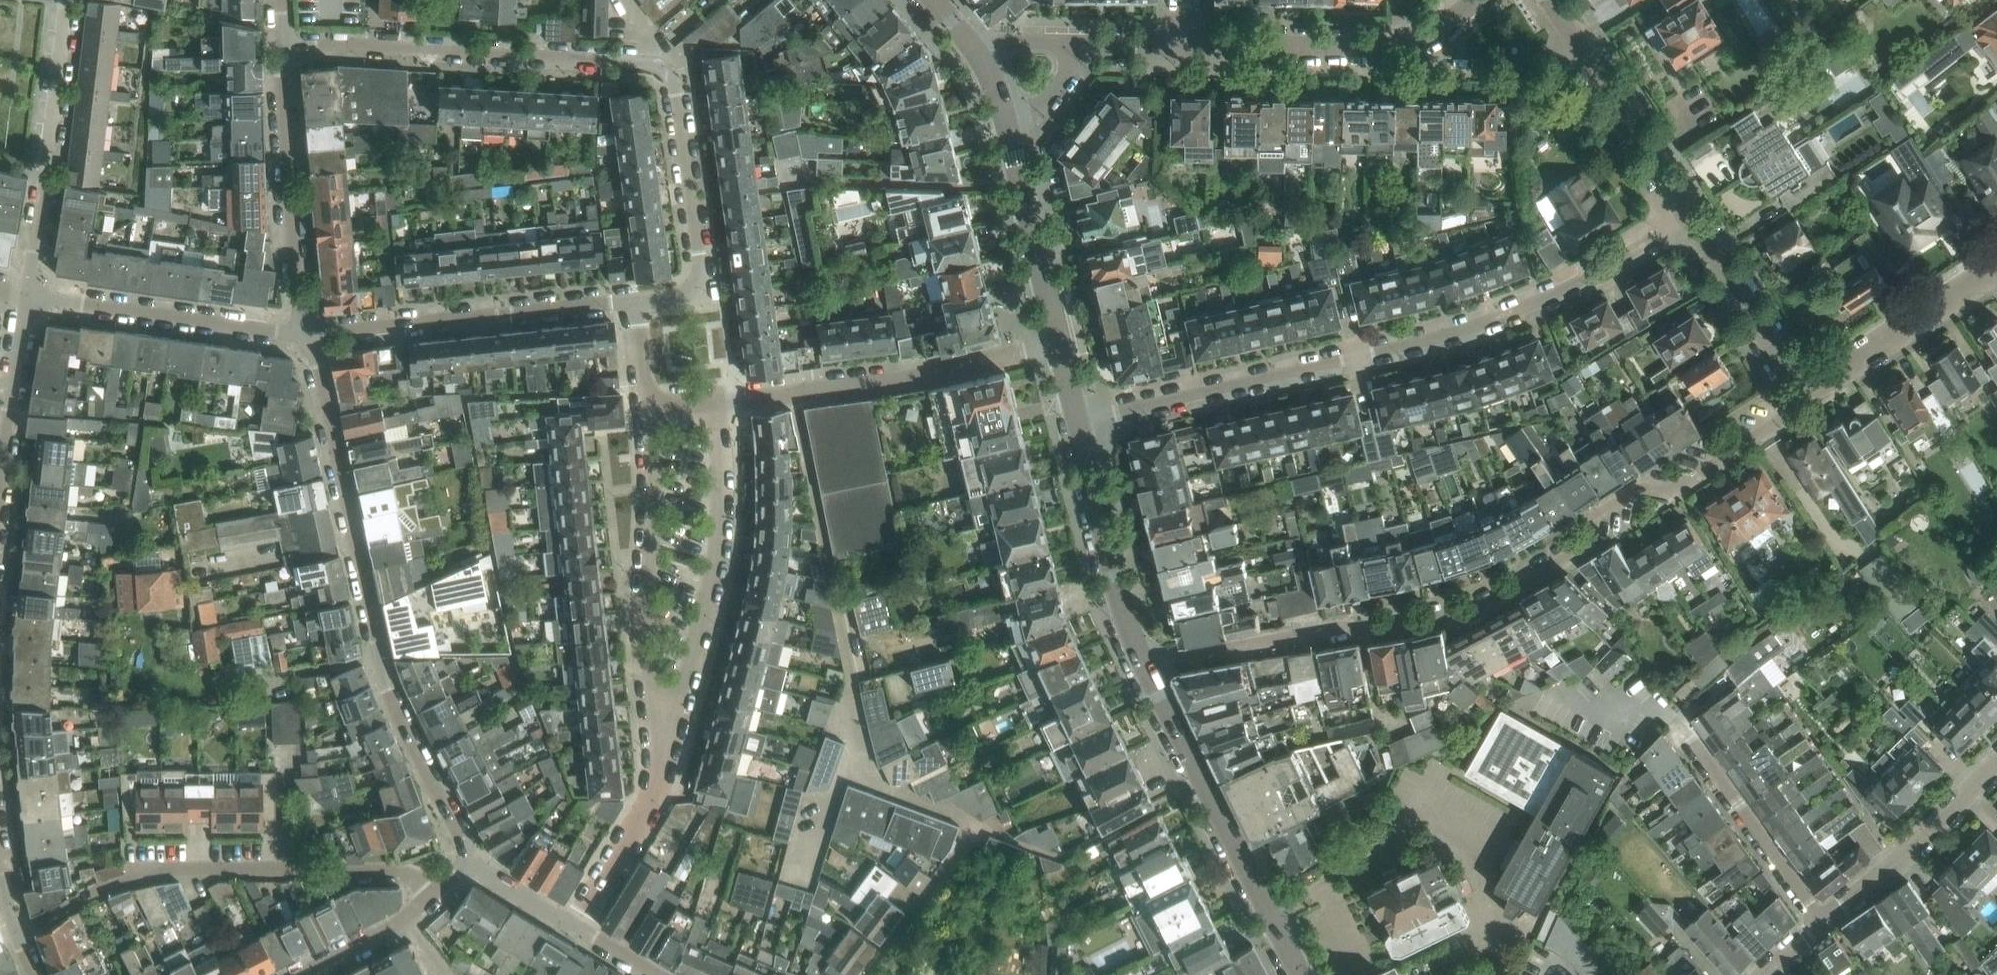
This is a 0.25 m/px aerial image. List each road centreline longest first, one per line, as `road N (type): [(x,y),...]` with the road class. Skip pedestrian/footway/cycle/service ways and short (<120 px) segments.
road 1 (residential): [(1808,408),(1576,567),(1518,598),(1143,666)]
road 2 (residential): [(1698,232),(1574,294),(1465,335),(1078,422)]
road 3 (residential): [(711,290),(682,88),(668,75),(277,45)]
road 4 (residential): [(319,337),(379,653),(483,869)]
road 5 (residential): [(18,928),(176,869),(416,877),(450,891)]
road 6 (residential): [(671,760),(702,680),(725,547),(724,406)]
road 7 (residential): [(646,414),(649,666),(671,760)]
road 8 (tertiary): [(1299,974),(1143,666)]
road 9 (residential): [(724,406),(904,380),(1060,344)]
road 10 (residential): [(1181,47),(1397,49),(1437,33),(1481,0)]
road 11 (residential): [(319,337),(631,302)]
road 12 (residential): [(1823,918),(1675,717),(1612,711)]
road 13 (residential): [(67,0),(32,295)]
road 14 (residential): [(277,45),(300,338)]
road 15 (residential): [(32,295),(300,338)]
road 16 (tertiary): [(1143,666),(1078,422)]
road 17 (residential): [(1823,918),(1996,756)]
road 18 (residential): [(1808,408),(1996,279)]
road 19 (residential): [(0,518),(32,295)]
road 20 (tertiary): [(1060,344),(1007,126)]
road 21 (residential): [(1808,408),(1698,232)]
road 22 (residential): [(574,932),(671,760)]
road 23 (residential): [(1698,232),(1594,74)]
road 24 (residential): [(309,974),(450,891)]
road 25 (residential): [(1594,74),(1437,74)]

